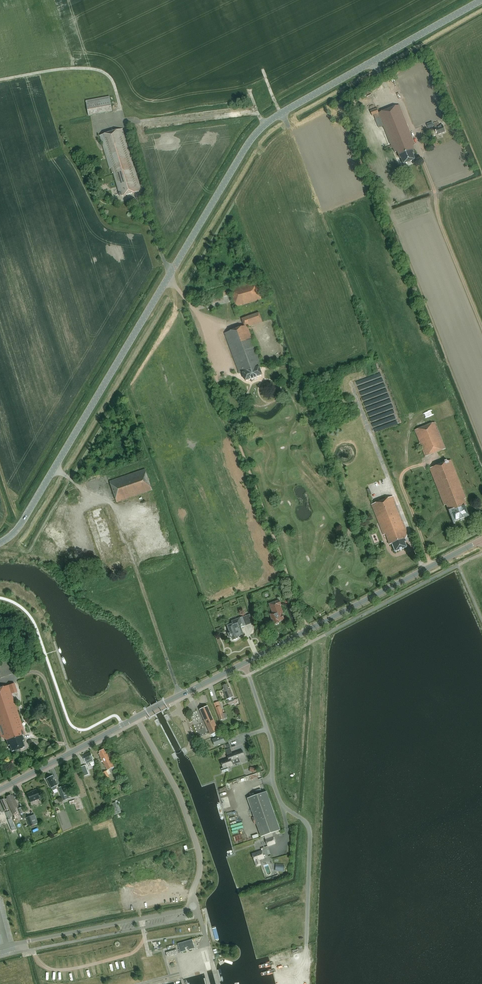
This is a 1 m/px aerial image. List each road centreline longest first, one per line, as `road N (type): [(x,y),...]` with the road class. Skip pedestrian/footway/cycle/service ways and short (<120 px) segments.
road 1 (unclassified): [(21,524),(254,135),(481,0)]
road 2 (unclassified): [(0,948),(195,908),(197,846),(137,718)]
road 3 (track): [(309,630),(201,319)]
road 4 (track): [(265,124),(251,110),(123,122),(114,85),(92,69),(0,80)]
road 5 (residential): [(244,663),(271,742),(280,801),(309,828),(307,944)]
road 6 (secondary): [(244,663),(481,539)]
road 7 (secondary): [(0,789),(137,718)]
road 8 (secondary): [(137,718),(244,663)]

